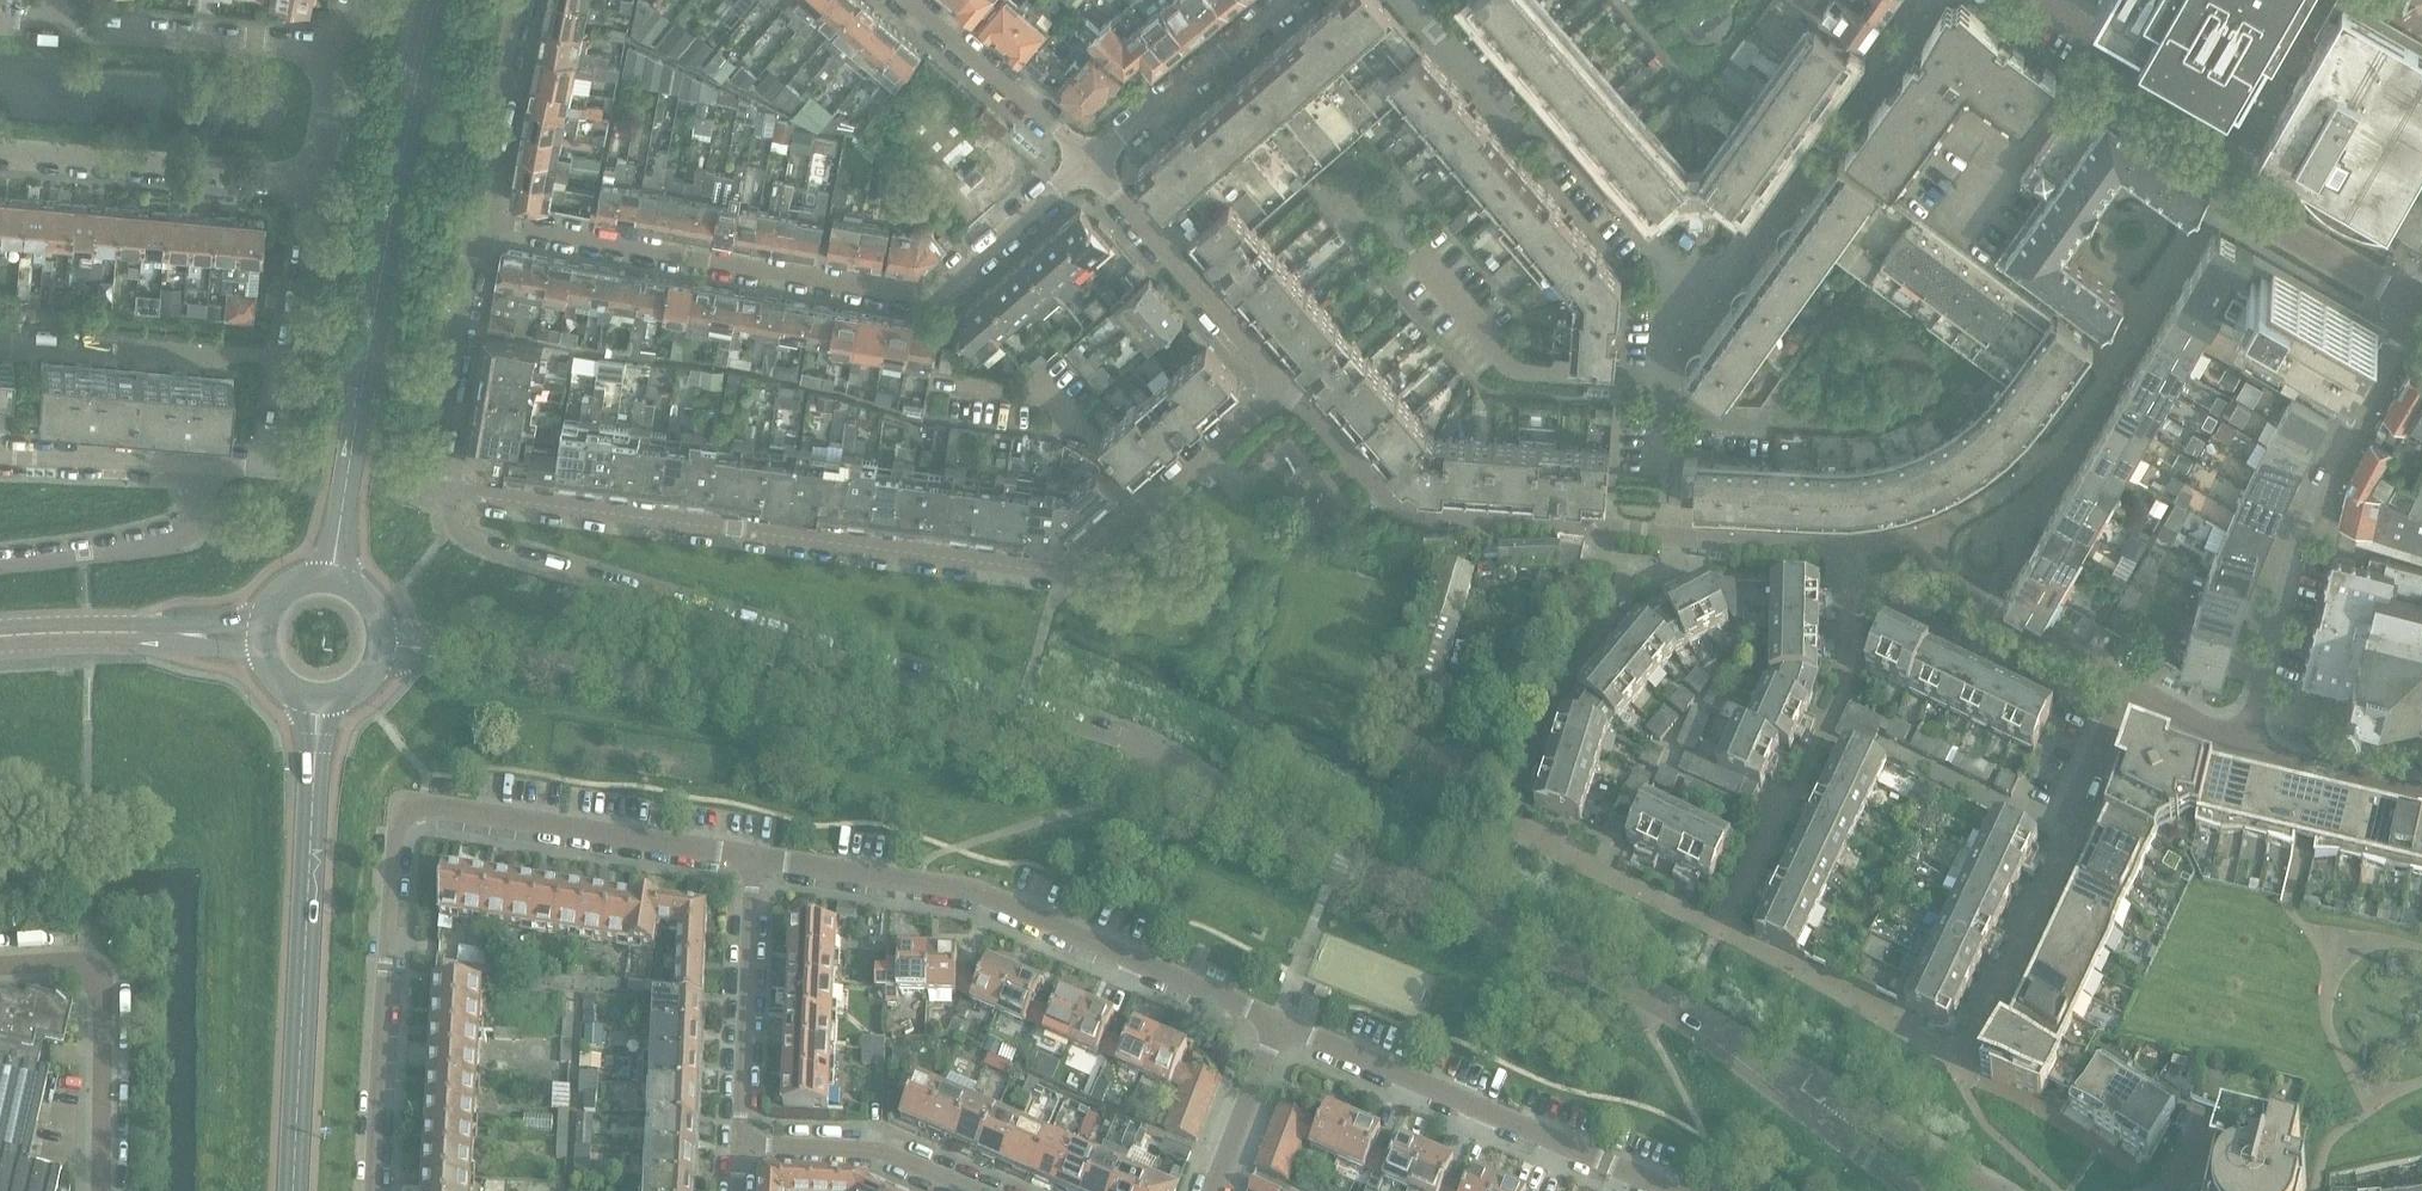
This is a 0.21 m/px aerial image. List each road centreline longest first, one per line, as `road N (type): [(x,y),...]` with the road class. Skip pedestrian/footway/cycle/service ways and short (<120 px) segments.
road 1 (residential): [(2131,692),(1983,610),(1951,575),(1935,539),(1851,551),(1400,512),(1285,390)]
road 2 (residential): [(1285,390),(1090,559),(1063,570),(452,491)]
road 3 (unclassified): [(1204,804),(973,736),(783,694),(383,645)]
road 4 (unclassified): [(454,530),(475,546),(1113,738),(1191,775),(1204,804)]
road 5 (residential): [(1084,168),(930,298),(477,221)]
road 6 (unclassified): [(1791,1078),(1654,999),(1204,804)]
road 7 (tertiary): [(331,579),(393,204),(437,0)]
road 8 (residential): [(1279,1022),(973,891),(753,854)]
road 9 (tertiary): [(294,1190),(318,700)]
road 10 (residential): [(2055,8),(2141,70),(2233,154),(2230,193),(2415,306)]
road 11 (residential): [(2415,306),(2305,523),(2245,747)]
road 12 (residential): [(1694,312),(1620,202),(1551,131),(1512,117),(1405,0)]
road 13 (residential): [(1670,1190),(1279,1022)]
road 14 (residential): [(374,1190),(399,814),(423,805)]
road 15 (residential): [(1694,312),(1926,0)]
road 16 (residential): [(322,175),(266,466),(209,464)]
road 17 (residential): [(2131,692),(2063,835),(1896,760)]
road 18 (residential): [(753,854),(423,805)]
road 19 (residential): [(322,175),(0,151)]
road 20 (residential): [(1285,390),(1084,168)]
road 21 (residential): [(43,24),(341,53)]
road 22 (residential): [(452,491),(431,490),(477,221)]
road 23 (residential): [(739,1144),(753,854)]
road 24 (residential): [(0,562),(190,538),(204,516),(209,464)]
road 25 (residential): [(1084,168),(1279,0)]
road 26 (residential): [(1084,168),(1041,115),(904,0)]
road 27 (residential): [(977,1190),(884,1152),(739,1144)]
road 28 (unclassified): [(101,1190),(102,989),(82,961)]
road 29 (unclassified): [(1994,1190),(1791,1078)]
road 30 (residential): [(477,221),(520,0)]
road 31 (residential): [(209,464),(0,456)]
road 32 (residential): [(2245,747),(2421,792)]
road 33 (residential): [(1213,1190),(1279,1022)]
road 34 (residential): [(1920,1190),(1863,1153),(1791,1078)]
road 35 (tertiary): [(0,638),(166,635)]
road 36 (residential): [(1660,457),(1667,382),(1694,312)]
road 37 (residential): [(2245,747),(2131,692)]
road 38 (residential): [(341,53),(322,175)]

